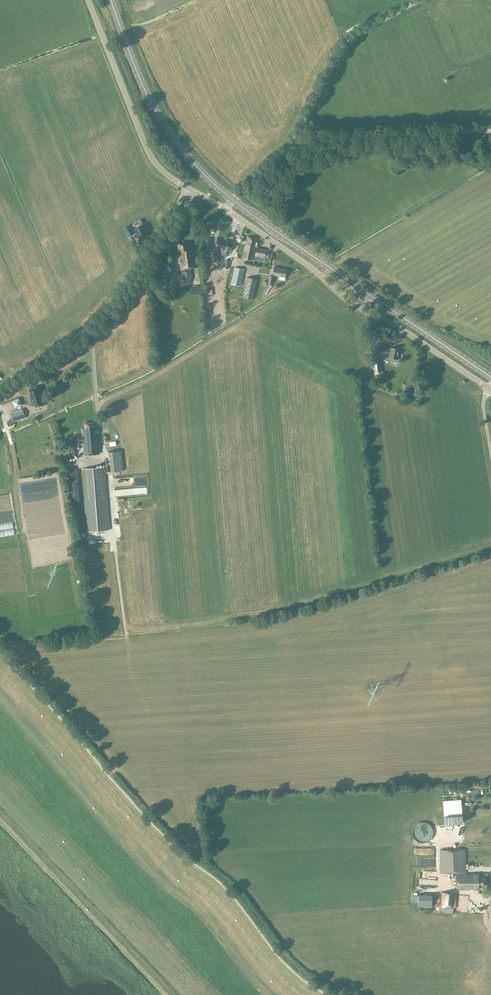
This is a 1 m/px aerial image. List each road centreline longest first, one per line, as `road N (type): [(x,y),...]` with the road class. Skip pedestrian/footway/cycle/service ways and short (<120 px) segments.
road 1 (unclassified): [(489,389),(352,304),(225,210)]
road 2 (primary): [(490,377),(233,200)]
road 3 (unclassified): [(233,200),(291,145),(345,44),(421,0)]
road 4 (unclassified): [(181,199),(104,315),(0,396)]
road 5 (primary): [(233,200),(159,117),(111,0)]
road 6 (unclassified): [(187,188),(150,155),(88,0)]

